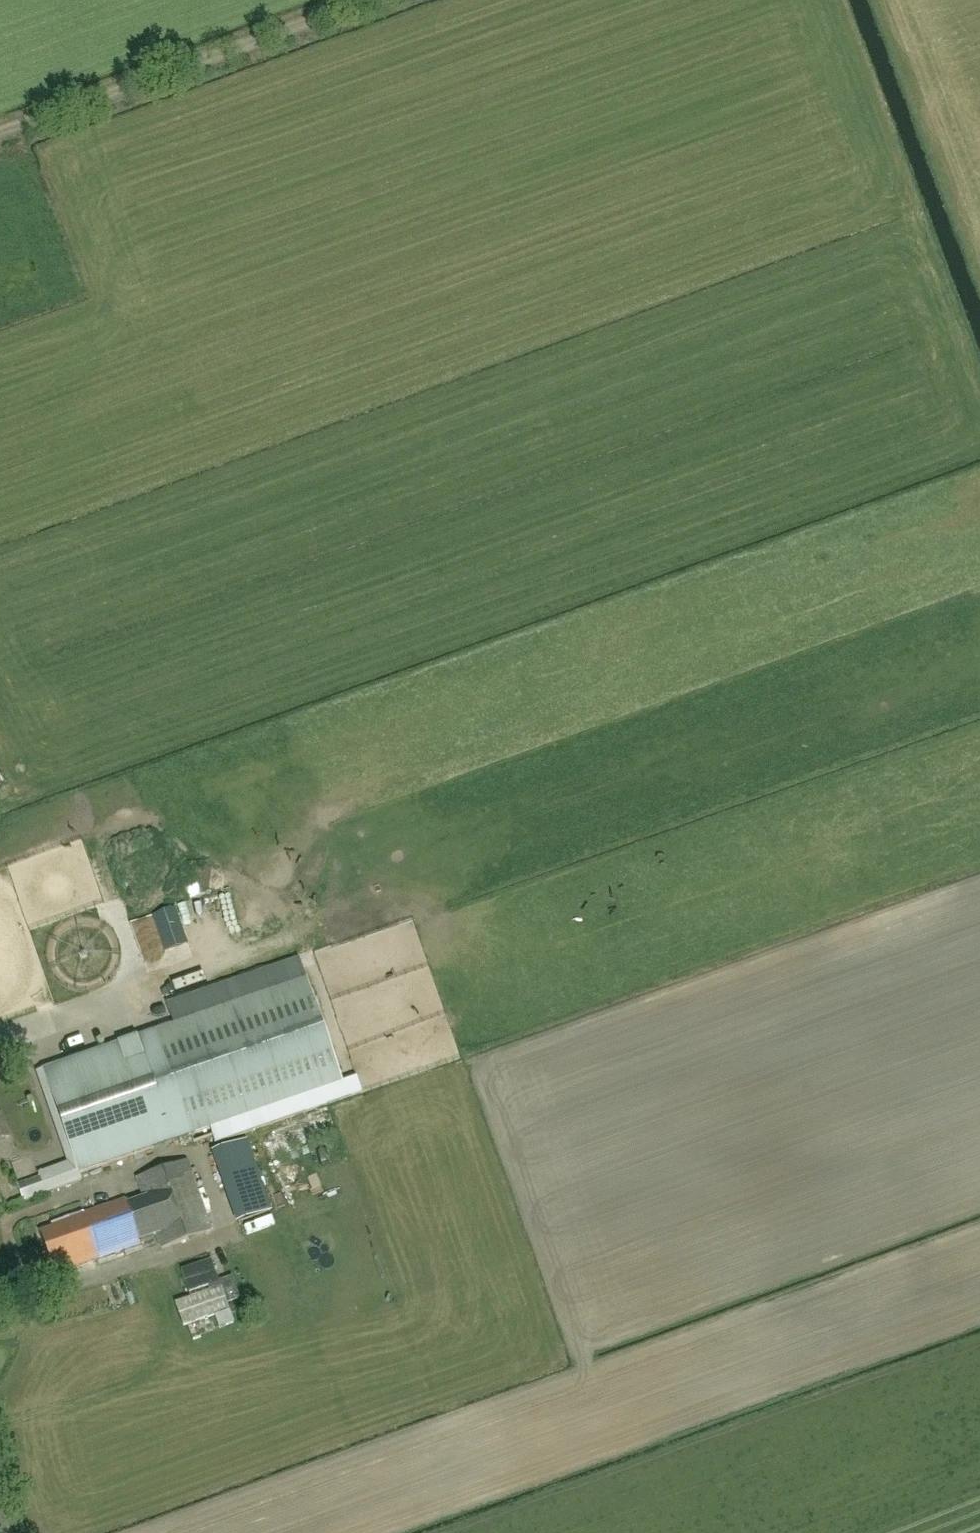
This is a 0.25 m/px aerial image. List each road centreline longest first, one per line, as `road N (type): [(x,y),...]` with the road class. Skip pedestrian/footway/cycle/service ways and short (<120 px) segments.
road 1 (track): [(0,130),(359,0)]

